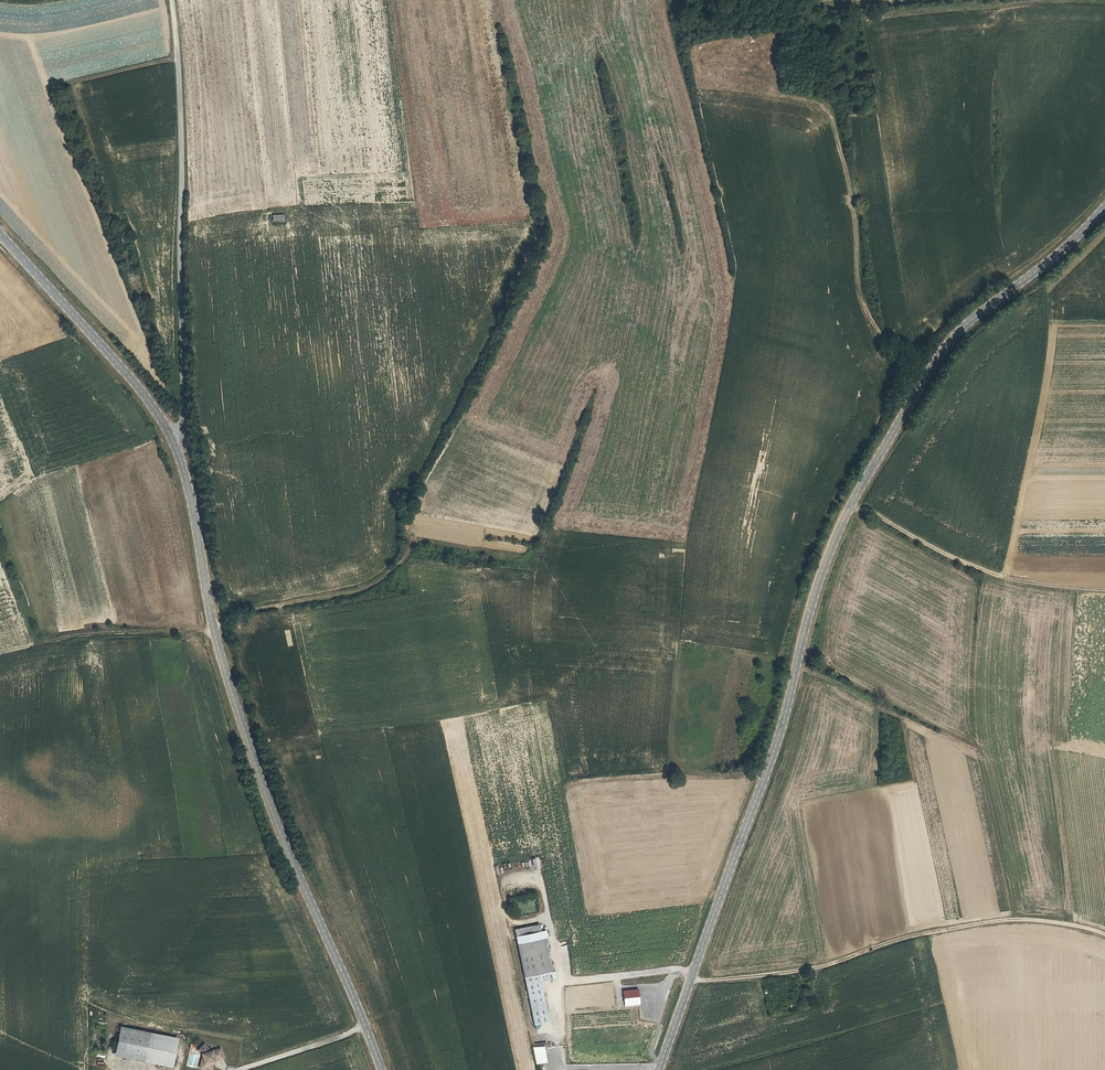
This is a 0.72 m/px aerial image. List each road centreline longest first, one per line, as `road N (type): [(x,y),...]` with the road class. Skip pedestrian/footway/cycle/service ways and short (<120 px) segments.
road 1 (tertiary): [(661,1069),(759,795),(848,506),(956,333),(1104,204)]
road 2 (tertiary): [(381,1069),(247,740),(173,442)]
road 3 (unclassified): [(173,442),(182,421),(183,160),(172,0)]
road 4 (track): [(692,981),(799,971),(903,938),(1021,918),(1104,934)]
road 5 (track): [(848,506),(987,571),(1104,588)]
road 6 (tertiary): [(173,442),(150,402),(0,235)]
road 7 (track): [(214,631),(110,632),(41,644),(0,557)]
road 8 (track): [(212,620),(351,592),(382,579),(408,553)]
road 9 (track): [(1104,3),(900,14)]
road 10 (track): [(365,1027),(244,1069)]

